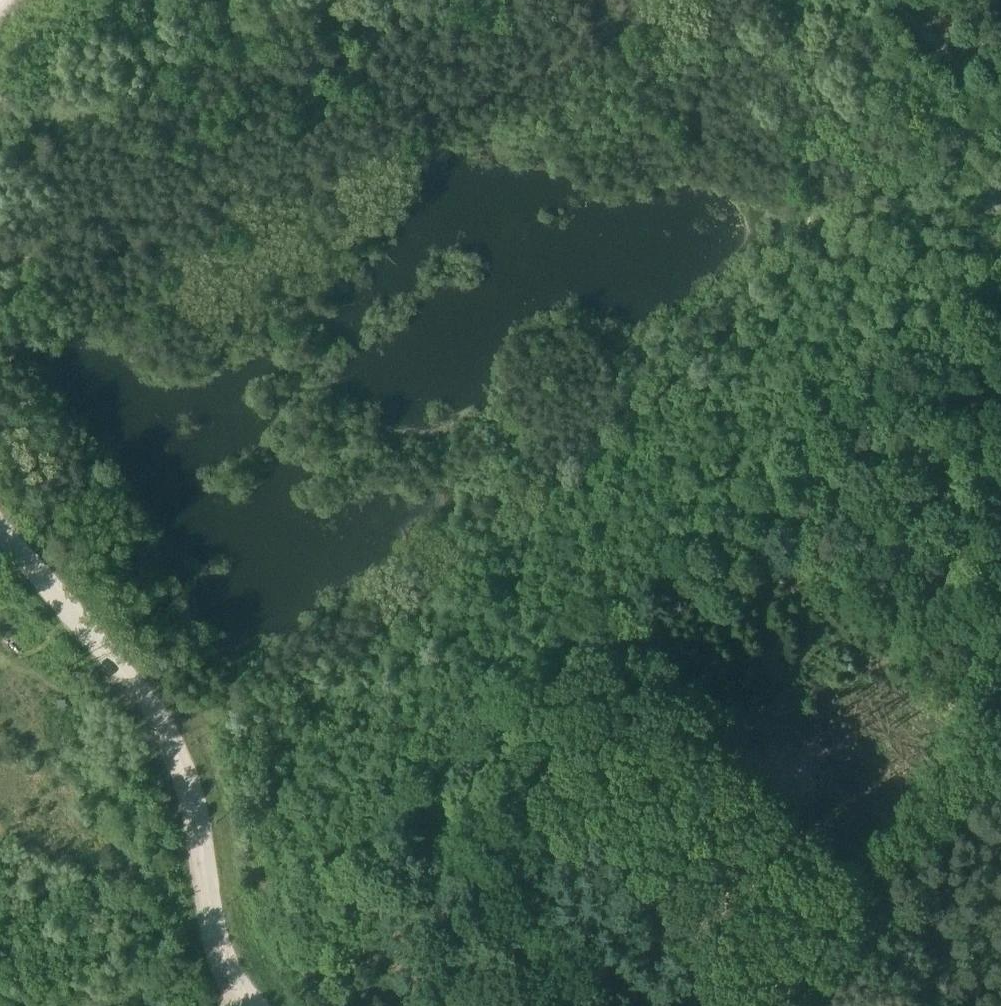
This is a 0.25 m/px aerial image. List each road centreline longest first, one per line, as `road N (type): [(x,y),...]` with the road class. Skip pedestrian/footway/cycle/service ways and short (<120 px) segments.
road 1 (track): [(1000,786),(761,1005)]
road 2 (track): [(890,0),(1000,112)]

